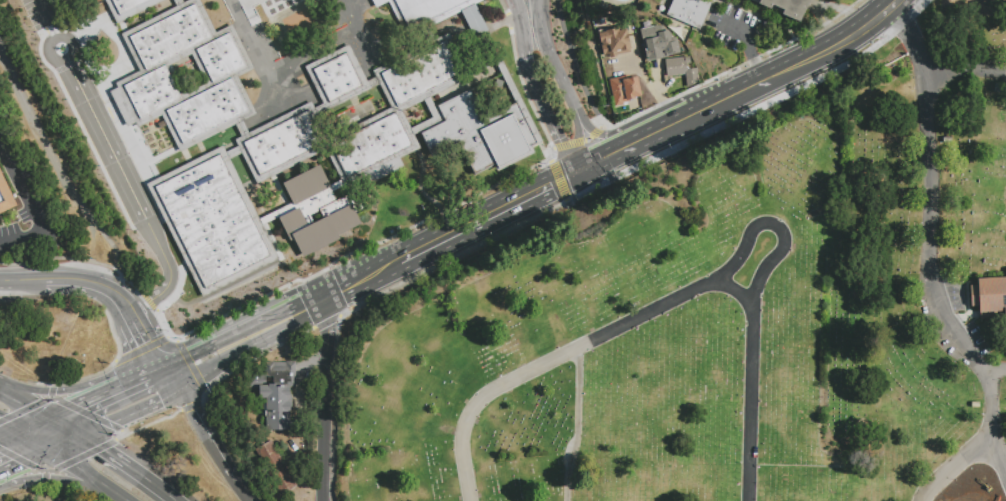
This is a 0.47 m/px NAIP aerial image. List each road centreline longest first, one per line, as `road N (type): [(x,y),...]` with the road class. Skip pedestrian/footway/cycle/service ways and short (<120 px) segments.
road 1 (secondary): [(574,172),(368,275)]
road 2 (residential): [(322,298),(322,500)]
road 3 (trunk): [(150,376),(113,374),(51,391),(0,387)]
road 4 (secondary): [(197,378),(308,316),(322,298)]
road 5 (secondary): [(322,298),(185,356)]

